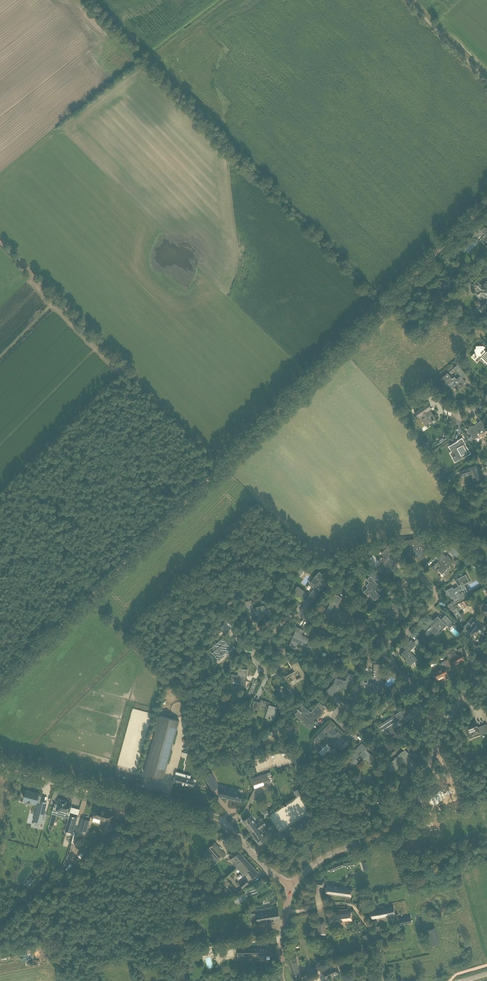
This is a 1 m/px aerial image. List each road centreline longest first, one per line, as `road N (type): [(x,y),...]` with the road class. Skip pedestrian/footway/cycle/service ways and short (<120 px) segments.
road 1 (track): [(384,306),(0,686)]
road 2 (tertiary): [(290,887),(220,824),(0,763)]
road 3 (track): [(222,467),(0,242)]
road 4 (tertiary): [(290,887),(320,859),(397,824),(449,721)]
road 5 (track): [(62,980),(41,921),(175,817)]
road 6 (unclassified): [(285,915),(353,907),(374,935),(384,980)]
road 7 (track): [(486,203),(384,306)]
road 8 (track): [(89,598),(181,692)]
road 9 (residential): [(382,654),(301,617),(289,617),(268,637)]

